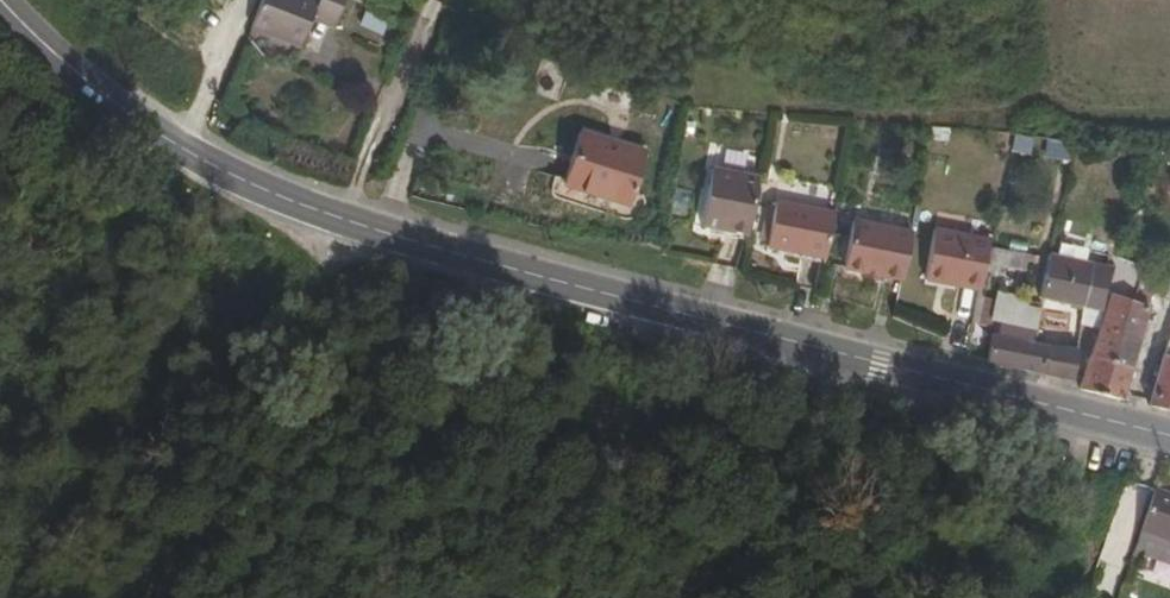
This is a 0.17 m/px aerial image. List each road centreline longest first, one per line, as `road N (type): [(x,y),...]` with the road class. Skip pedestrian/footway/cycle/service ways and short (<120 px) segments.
road 1 (primary): [(1,0),(110,103),(207,165),(290,202),(445,252),(1169,437)]

